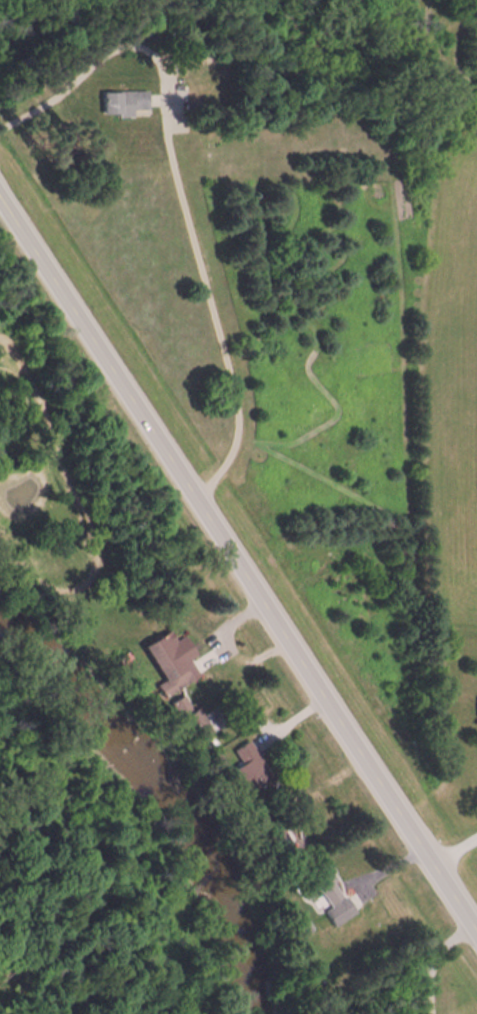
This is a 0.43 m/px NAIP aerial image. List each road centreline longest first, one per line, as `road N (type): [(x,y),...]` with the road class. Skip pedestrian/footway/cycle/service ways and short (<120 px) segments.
road 1 (secondary): [(476,934),(0,201)]

